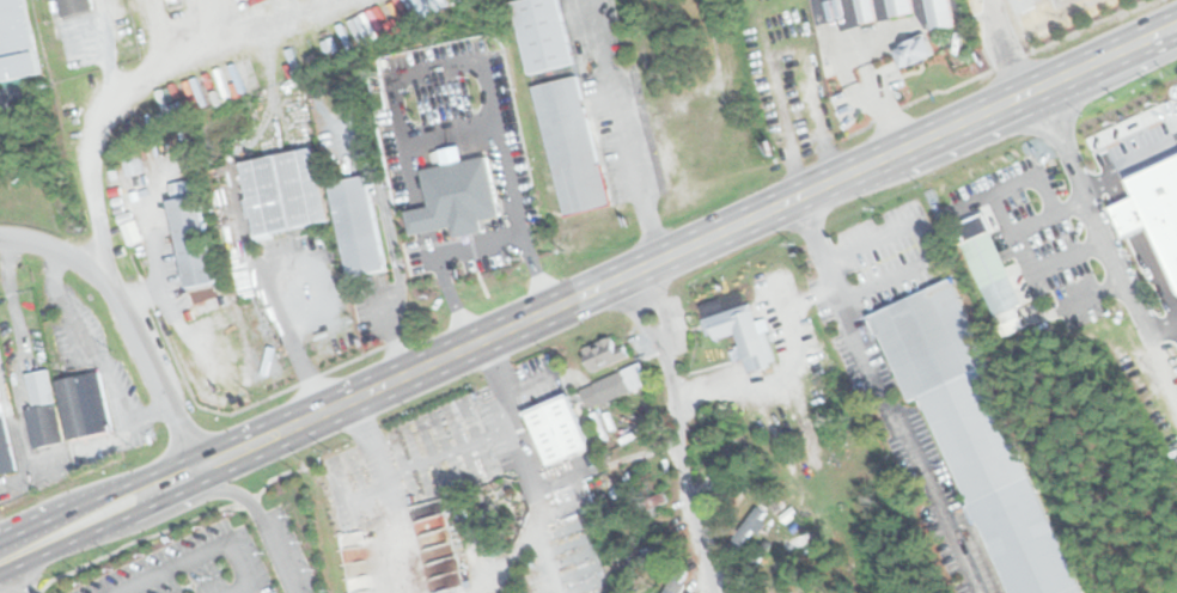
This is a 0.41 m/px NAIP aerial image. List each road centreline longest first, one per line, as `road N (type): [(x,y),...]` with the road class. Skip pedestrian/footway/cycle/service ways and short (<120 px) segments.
road 1 (primary): [(200,466),(1176,24)]
road 2 (residential): [(630,273),(666,360),(689,509),(712,592)]
road 3 (residential): [(0,235),(29,237),(92,269),(121,306),(200,466)]
road 4 (primary): [(12,567),(141,509),(200,466)]
road 5 (primary): [(200,466),(127,484),(0,541)]

